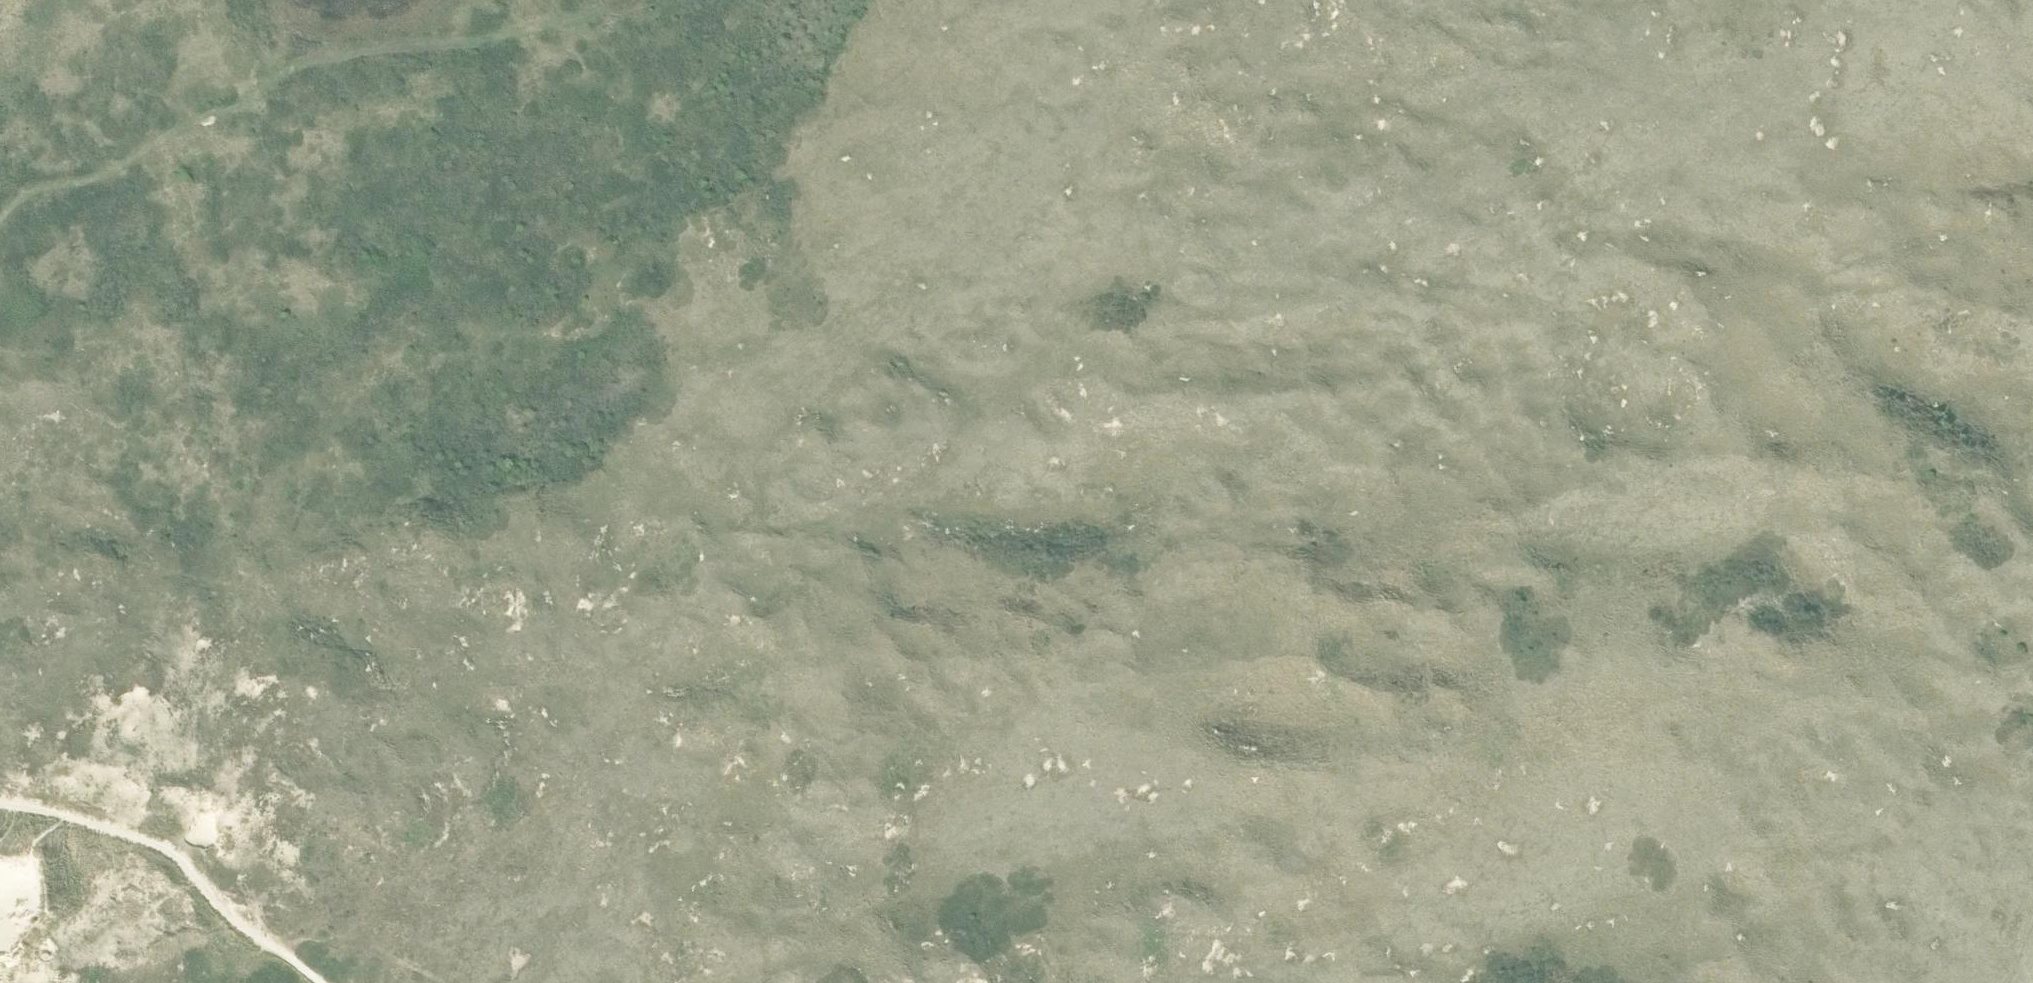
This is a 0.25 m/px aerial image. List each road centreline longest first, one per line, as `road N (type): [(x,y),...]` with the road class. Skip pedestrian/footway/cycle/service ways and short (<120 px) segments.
road 1 (track): [(621,0),(487,40),(308,63),(271,77),(243,103),(168,132),(103,176),(23,195),(0,220)]
road 2 (track): [(319,982),(244,930),(176,863),(49,821),(0,814)]

